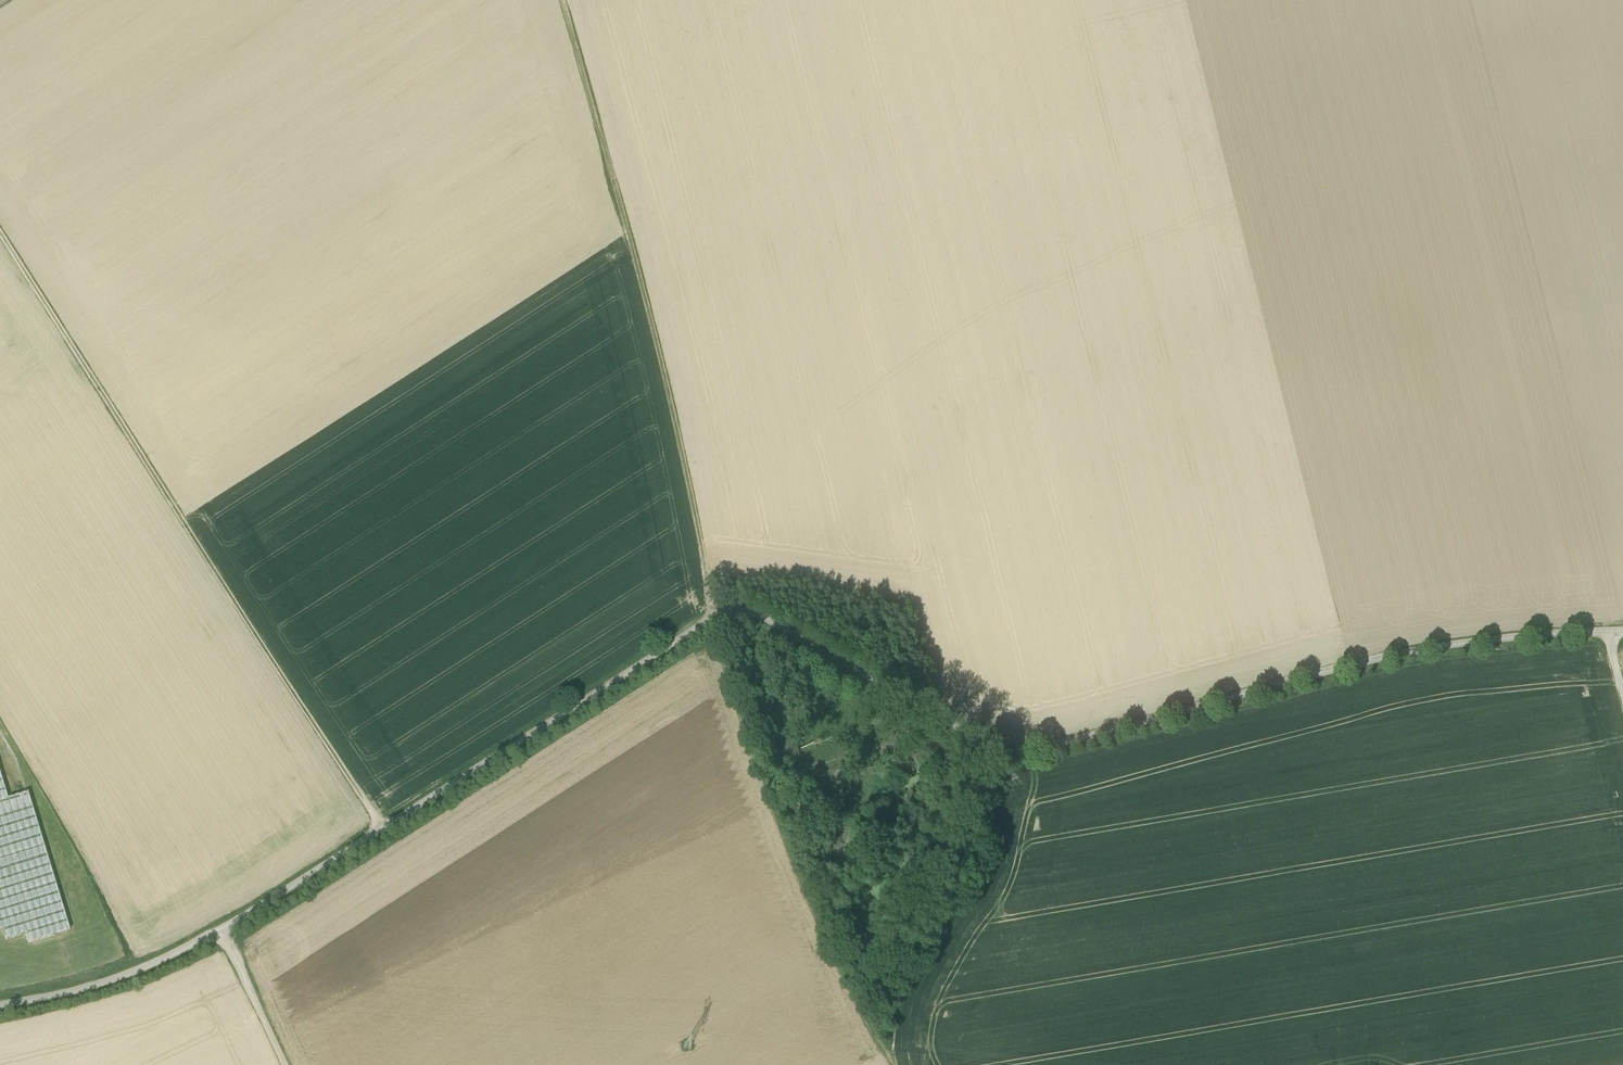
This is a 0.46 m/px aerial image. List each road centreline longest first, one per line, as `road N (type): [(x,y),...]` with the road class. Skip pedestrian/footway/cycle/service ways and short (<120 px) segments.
road 1 (unclassified): [(1610,629),(1387,655),(1031,749),(989,741),(768,617),(746,610),(717,617),(222,930)]
road 2 (track): [(382,829),(0,234)]
road 3 (track): [(562,0),(665,373),(717,617)]
road 4 (unclassified): [(222,930),(134,972),(0,1005)]
road 5 (unclassified): [(222,930),(285,1064)]

